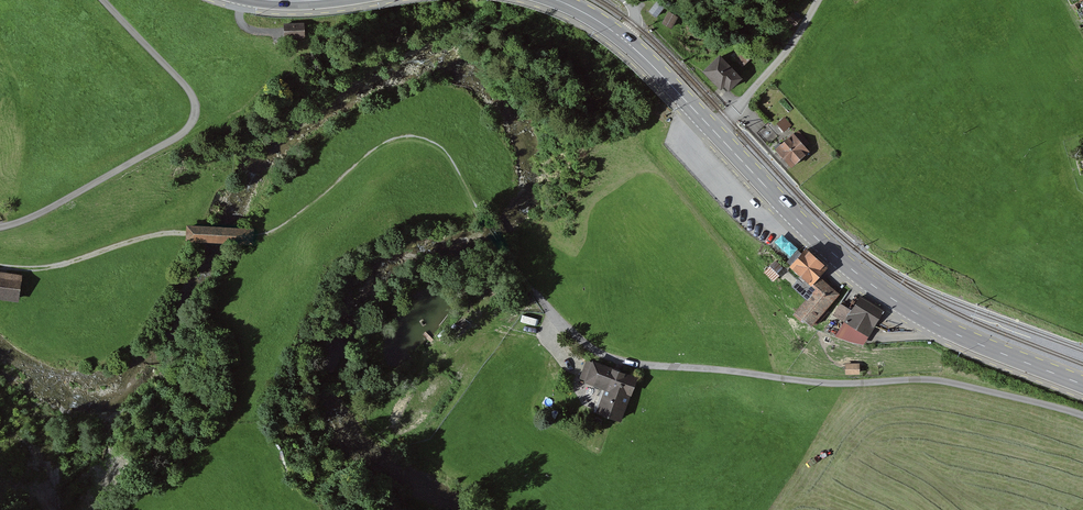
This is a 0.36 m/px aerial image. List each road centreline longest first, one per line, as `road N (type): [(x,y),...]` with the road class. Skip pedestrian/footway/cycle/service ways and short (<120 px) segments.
road 1 (secondary): [(556,0),(649,61),(831,253),(874,286),(958,335),(1082,385)]
road 2 (track): [(535,293),(610,359),(817,382),(926,380),(1082,417)]
road 3 (track): [(713,130),(793,44),(820,0)]

